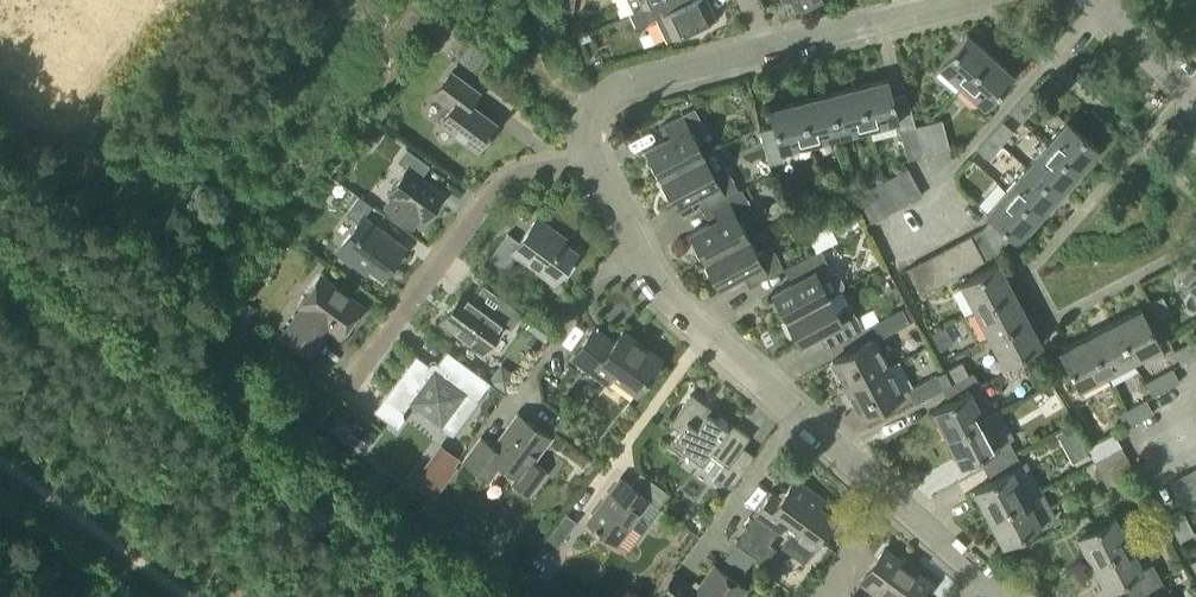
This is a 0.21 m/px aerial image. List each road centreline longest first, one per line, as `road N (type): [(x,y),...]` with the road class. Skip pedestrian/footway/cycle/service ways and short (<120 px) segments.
road 1 (residential): [(588,156),(659,290),(1004,596)]
road 2 (residential): [(588,156),(495,186),(351,377)]
road 3 (residential): [(768,51),(610,93),(589,120),(588,156)]
road 4 (track): [(188,596),(0,460)]
road 5 (residential): [(957,0),(768,51)]
road 6 (residential): [(1195,103),(1096,0)]

